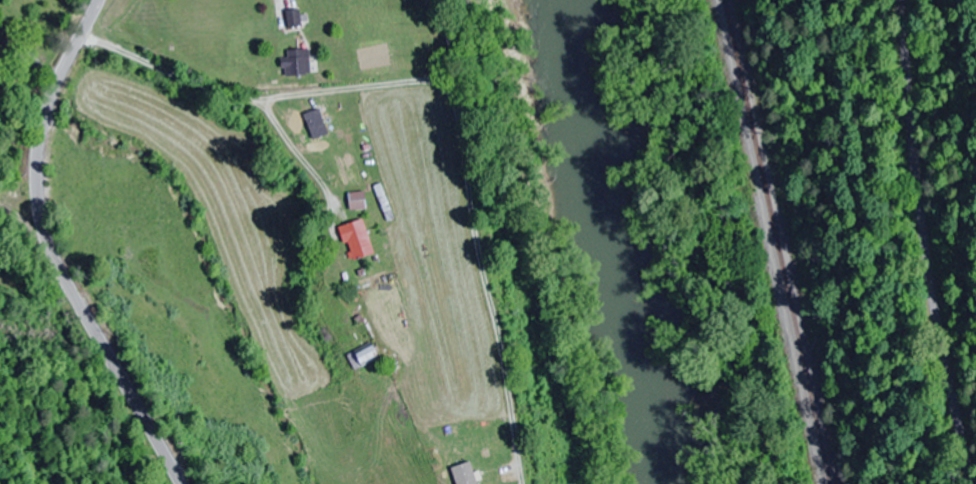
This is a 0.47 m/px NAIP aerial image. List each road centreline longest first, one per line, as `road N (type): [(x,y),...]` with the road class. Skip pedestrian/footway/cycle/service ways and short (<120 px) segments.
road 1 (secondary): [(100,0),(42,129),(38,214),(67,293),(176,483)]
road 2 (residential): [(902,0),(930,286),(970,483)]

